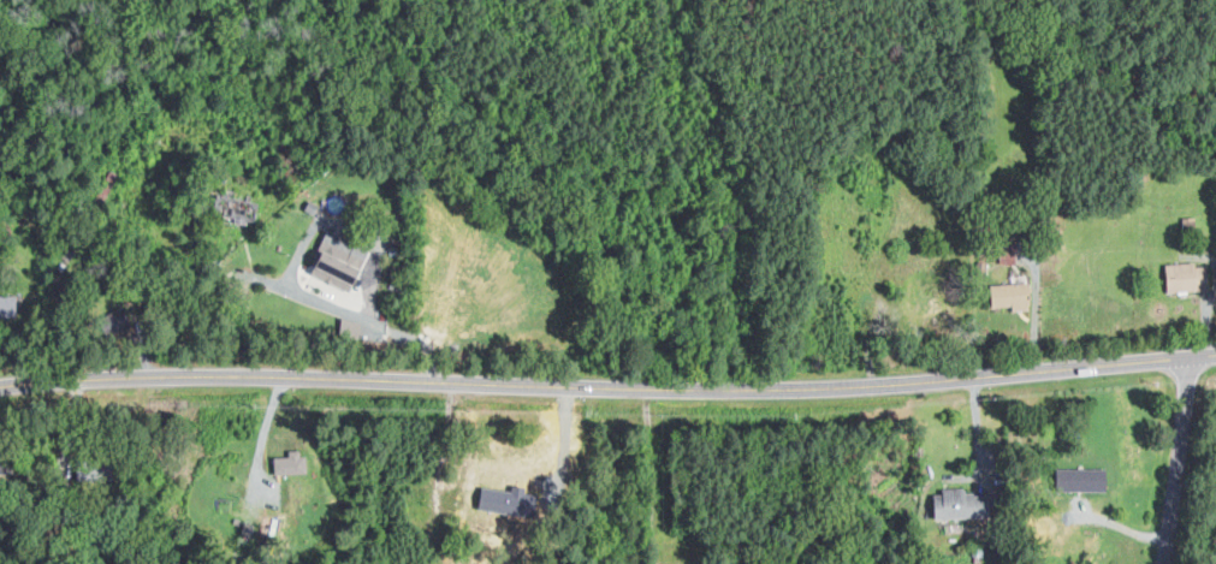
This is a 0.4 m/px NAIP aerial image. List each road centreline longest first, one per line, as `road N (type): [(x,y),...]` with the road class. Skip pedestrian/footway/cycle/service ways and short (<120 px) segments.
road 1 (tertiary): [(0,384),(348,378),(809,386),(1215,351)]
road 2 (residential): [(1163,563),(1181,354)]

